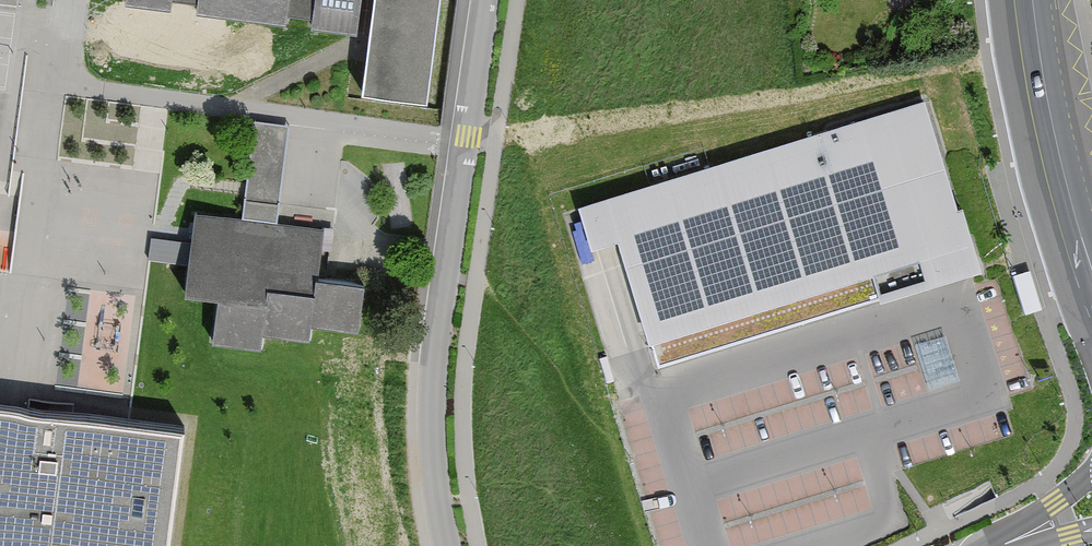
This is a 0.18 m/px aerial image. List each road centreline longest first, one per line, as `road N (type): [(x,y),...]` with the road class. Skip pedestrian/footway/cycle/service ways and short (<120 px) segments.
road 1 (residential): [(489,0),(432,374),(435,476),(450,545)]
road 2 (secondary): [(1091,274),(1030,0)]

